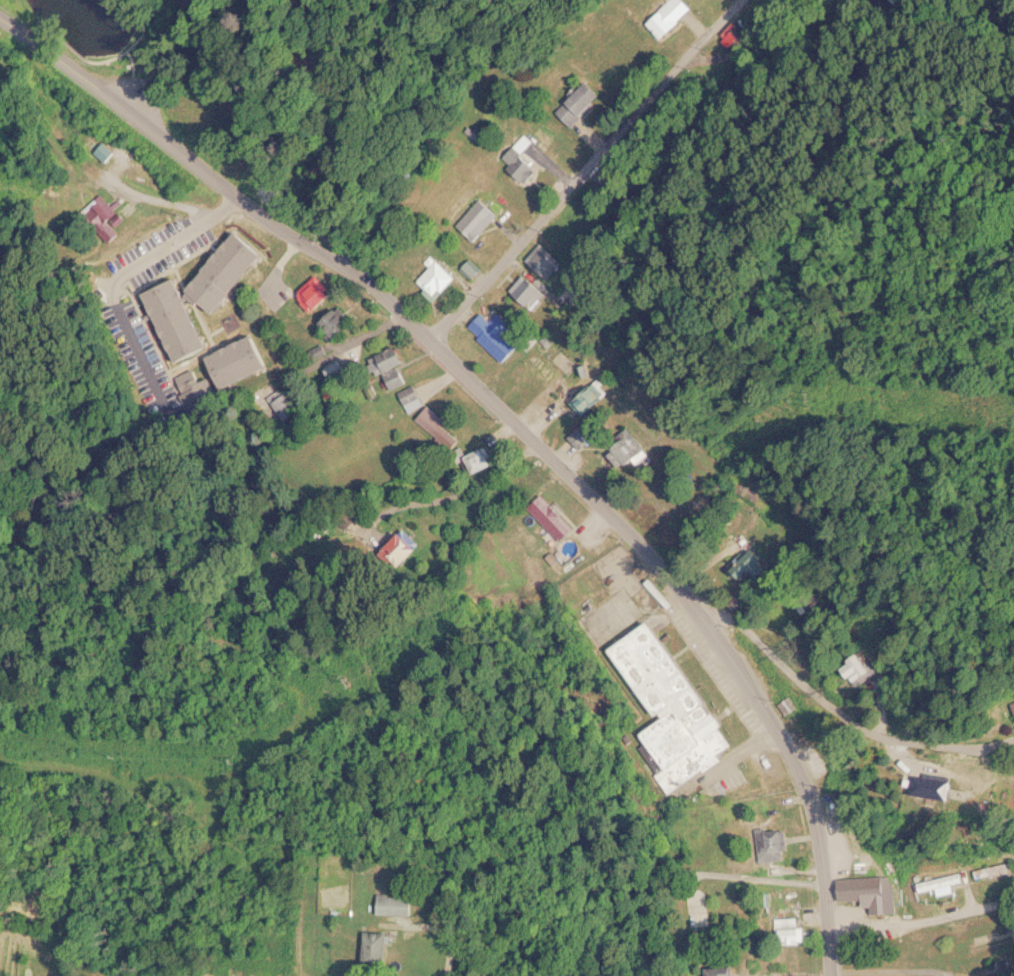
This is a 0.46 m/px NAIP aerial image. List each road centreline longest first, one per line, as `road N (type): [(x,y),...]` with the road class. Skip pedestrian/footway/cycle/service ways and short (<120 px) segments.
road 1 (residential): [(834,975),(815,817),(798,765),(676,584),(371,281),(283,230),(0,17)]
road 2 (residential): [(432,343),(746,0)]
road 3 (residential): [(700,615),(796,640),(914,745),(982,779),(1013,774)]

